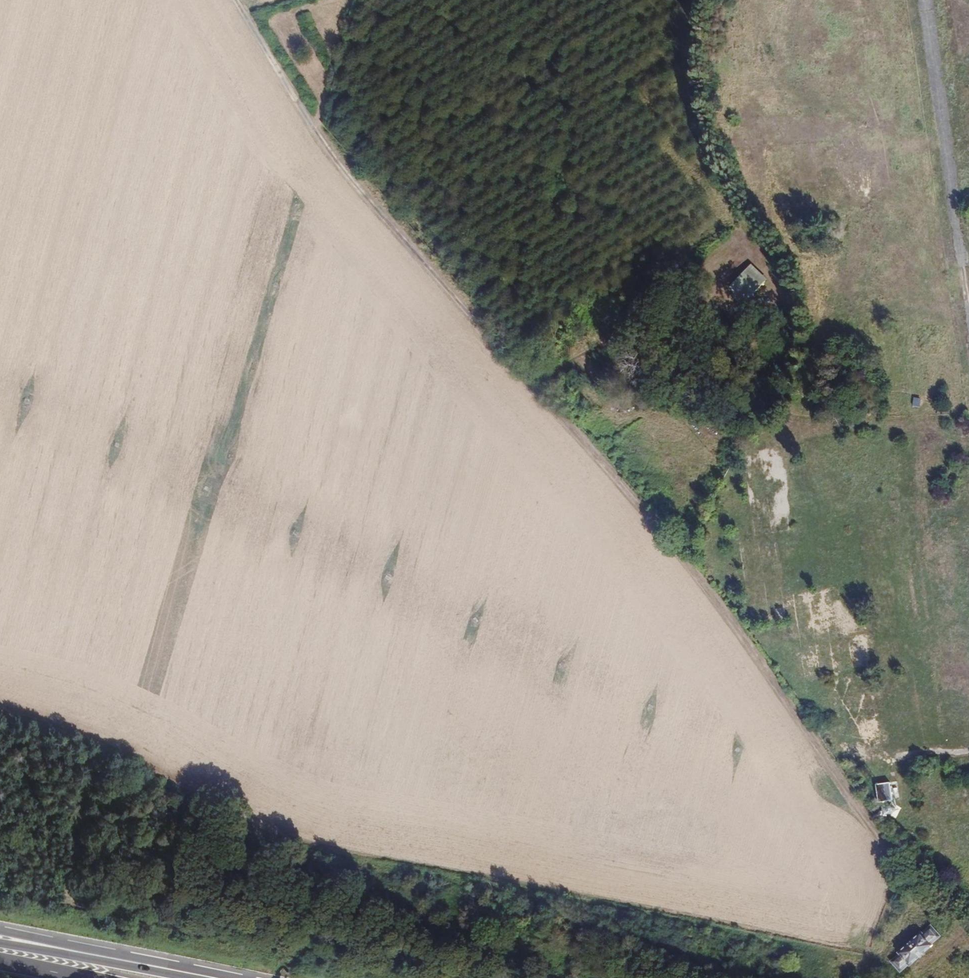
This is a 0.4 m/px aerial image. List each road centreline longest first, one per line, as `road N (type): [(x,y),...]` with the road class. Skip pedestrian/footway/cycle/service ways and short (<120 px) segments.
road 1 (unclassified): [(968,931),(881,834),(657,525),(333,157),(236,0)]
road 2 (track): [(926,0),(968,297)]
road 3 (motorway): [(220,977),(0,931)]
road 4 (motorway): [(205,977),(0,943)]

